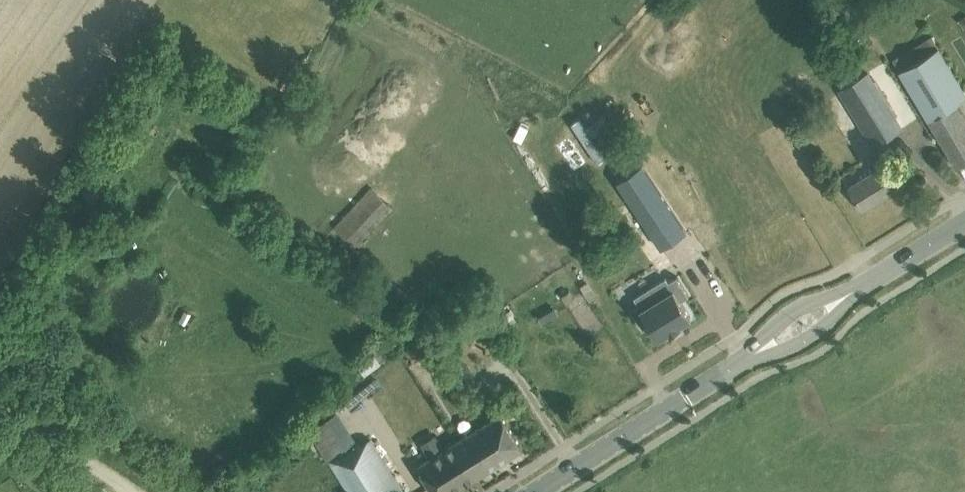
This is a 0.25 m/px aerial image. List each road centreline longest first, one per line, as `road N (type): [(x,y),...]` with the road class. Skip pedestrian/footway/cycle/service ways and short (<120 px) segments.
road 1 (tertiary): [(541,491),(964,226)]
road 2 (track): [(118,491),(0,415)]

